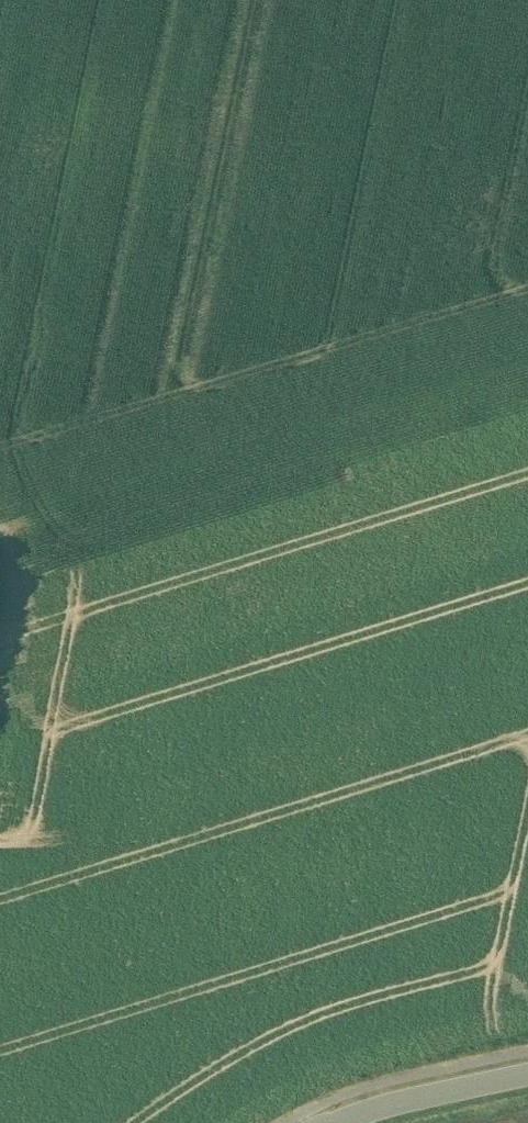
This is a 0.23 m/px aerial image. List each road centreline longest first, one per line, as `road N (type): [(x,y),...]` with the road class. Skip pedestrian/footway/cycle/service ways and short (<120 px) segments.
road 1 (unclassified): [(335,1122),(527,1077)]

